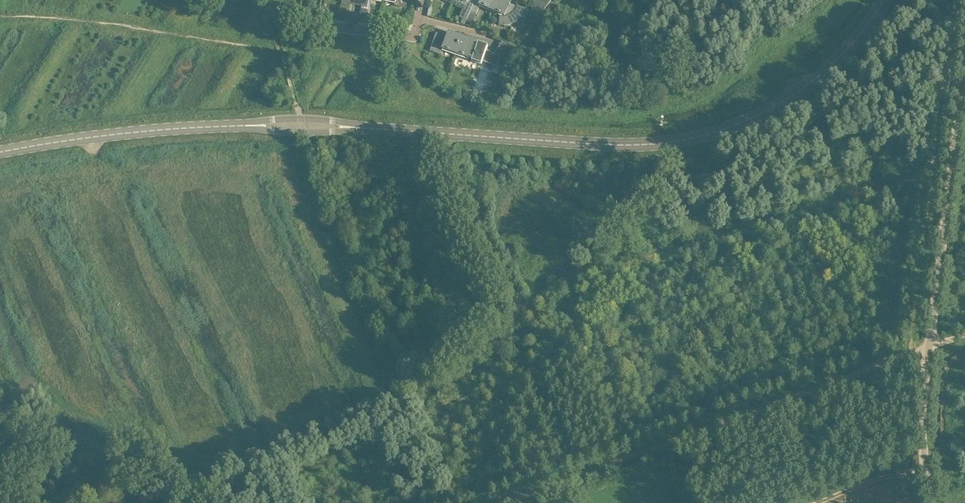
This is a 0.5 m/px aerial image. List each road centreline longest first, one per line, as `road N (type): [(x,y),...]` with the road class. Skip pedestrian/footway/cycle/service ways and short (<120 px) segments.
road 1 (secondary): [(357,127),(627,145),(690,138),(792,96),(833,64),(884,0)]
road 2 (unclassified): [(502,502),(930,348)]
road 3 (unclassified): [(930,348),(964,79)]
road 4 (secondary): [(0,152),(249,125)]
road 5 (residential): [(276,0),(299,20),(408,31),(422,15)]
road 6 (unclassified): [(929,502),(923,401),(930,348)]

